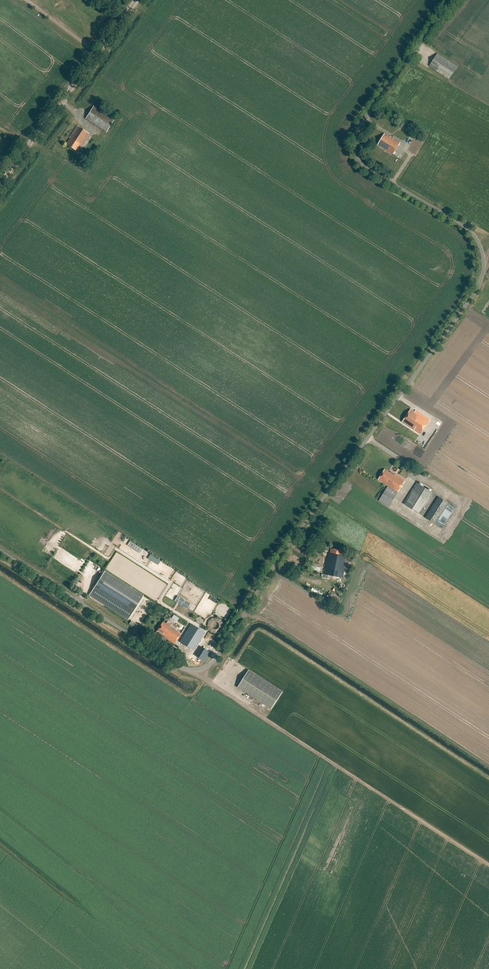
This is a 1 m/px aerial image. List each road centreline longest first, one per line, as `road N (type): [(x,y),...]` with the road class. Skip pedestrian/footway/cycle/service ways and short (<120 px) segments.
road 1 (unclassified): [(0,550),(181,667),(201,672),(210,664),(484,278),(484,251),(471,228),(361,162),(355,144),(362,118),(450,0)]
road 2 (unclassified): [(0,183),(135,0)]

